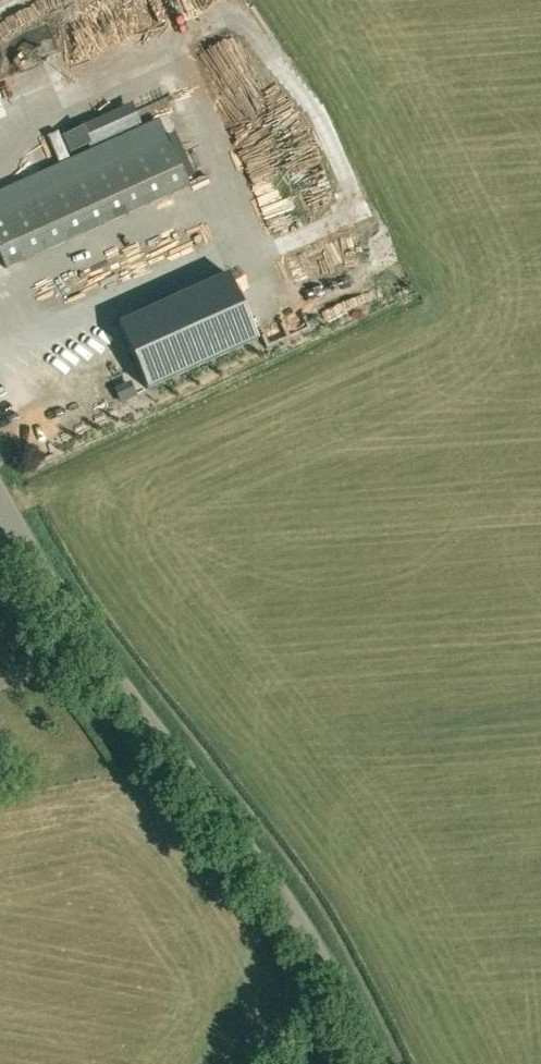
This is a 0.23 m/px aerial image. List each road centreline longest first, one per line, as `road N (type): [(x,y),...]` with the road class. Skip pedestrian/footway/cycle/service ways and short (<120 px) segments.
road 1 (unclassified): [(376,1063),(282,889),(116,660),(0,479)]

